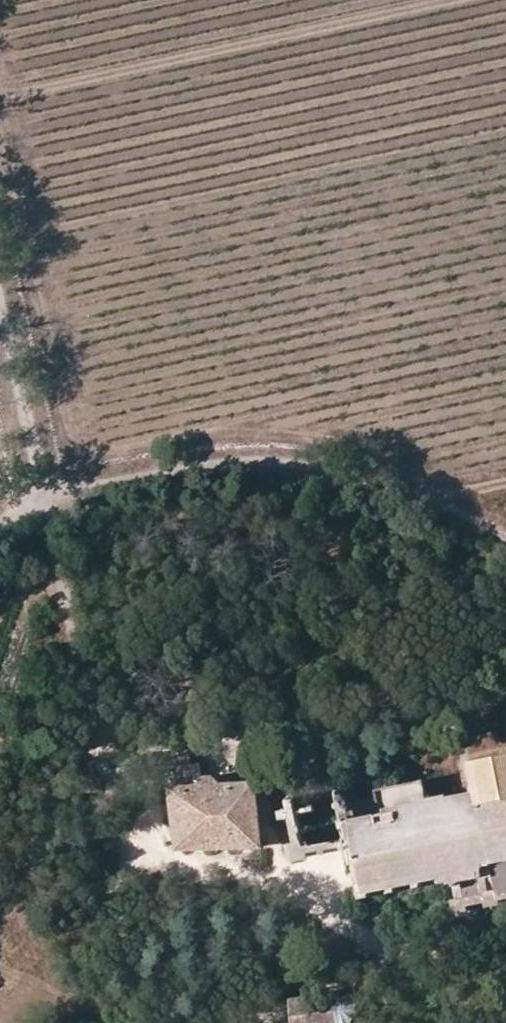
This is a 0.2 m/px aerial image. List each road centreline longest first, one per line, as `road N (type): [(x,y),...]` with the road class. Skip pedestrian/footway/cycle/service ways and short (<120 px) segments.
road 1 (track): [(46,489),(94,474),(210,464),(297,465),(438,496),(505,483)]
road 2 (track): [(0,283),(46,489),(0,525)]

